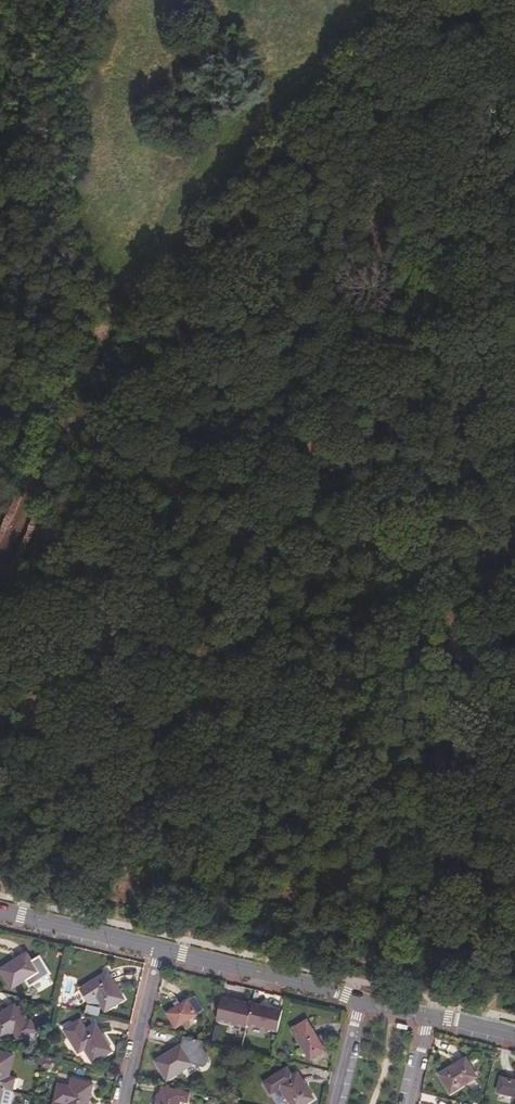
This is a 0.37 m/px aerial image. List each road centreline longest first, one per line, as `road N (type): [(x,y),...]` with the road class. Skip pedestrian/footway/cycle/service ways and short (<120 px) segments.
road 1 (track): [(431,1016),(443,966),(462,561),(468,0)]
road 2 (track): [(0,567),(113,334),(270,183),(438,0)]
road 3 (tertiary): [(358,999),(161,949)]
road 4 (tertiary): [(161,949),(0,909)]
road 5 (residential): [(161,949),(124,1103)]

